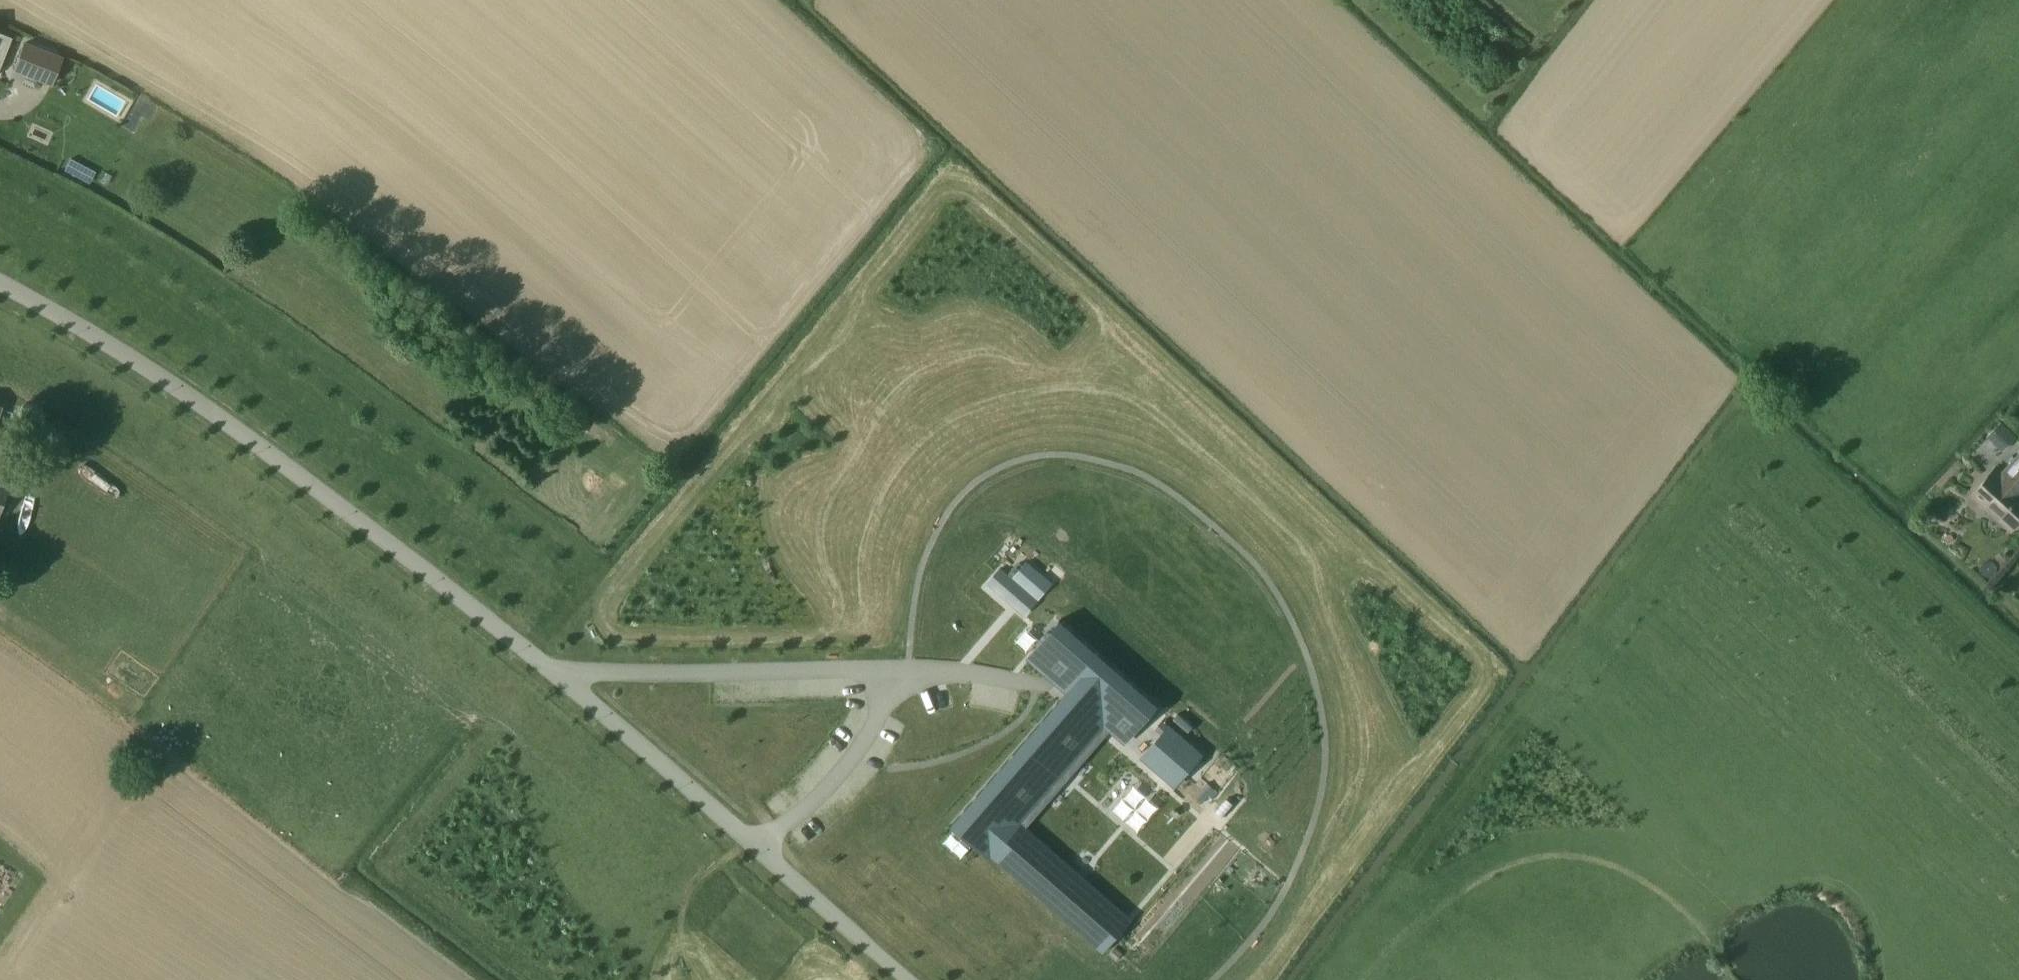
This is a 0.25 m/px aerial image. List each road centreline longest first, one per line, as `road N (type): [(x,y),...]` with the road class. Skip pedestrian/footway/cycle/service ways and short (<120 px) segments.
road 1 (unclassified): [(0,283),(70,319),(233,426),(404,553),(906,979)]

